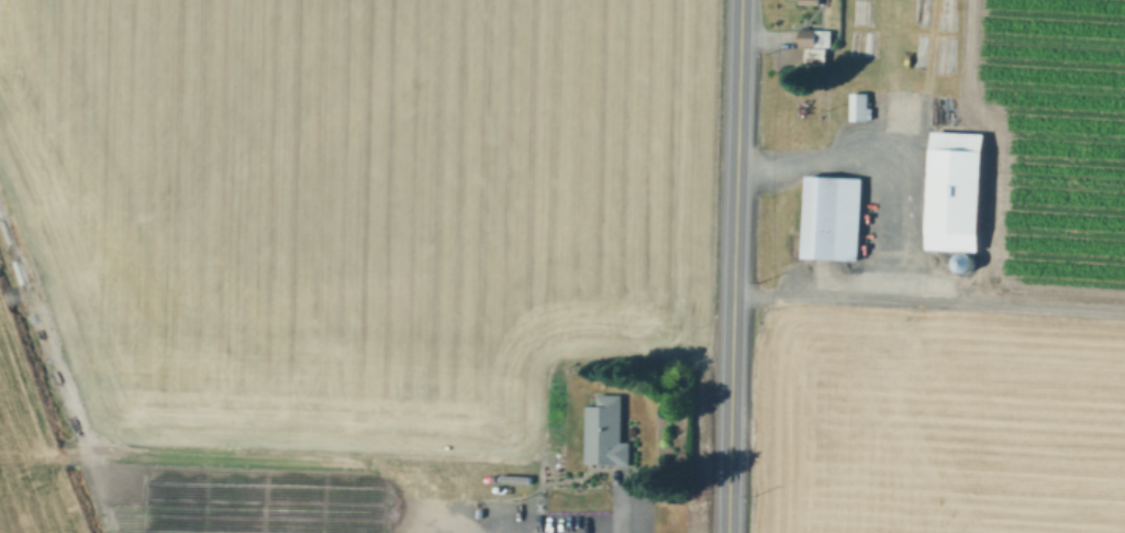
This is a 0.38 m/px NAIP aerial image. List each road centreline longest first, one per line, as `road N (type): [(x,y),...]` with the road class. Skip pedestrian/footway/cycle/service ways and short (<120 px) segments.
road 1 (track): [(478,532),(316,445),(93,430),(79,418),(0,214)]
road 2 (primary): [(743,0),(726,532)]
road 3 (track): [(316,445),(524,453),(542,435),(553,367),(599,358),(683,359),(733,346)]
road 4 (track): [(1124,308),(832,296)]

